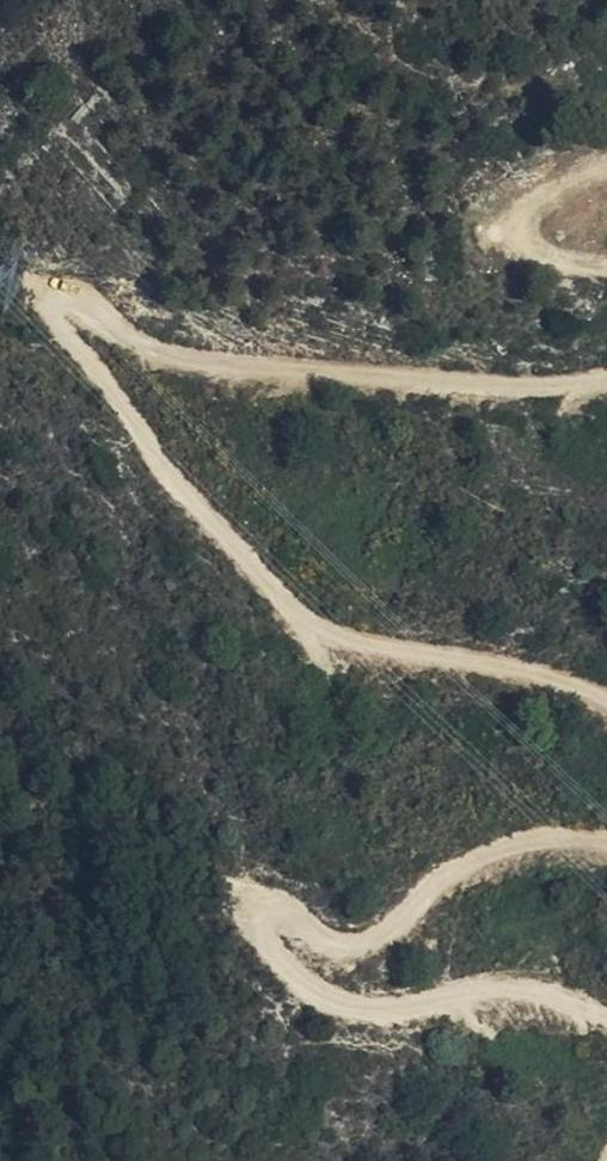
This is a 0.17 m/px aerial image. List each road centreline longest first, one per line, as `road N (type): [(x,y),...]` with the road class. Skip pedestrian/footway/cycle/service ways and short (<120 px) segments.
road 1 (track): [(606,701),(549,677),(340,636),(273,592),(61,337),(63,309),(89,304),(160,347),(289,373),(606,384)]
road 2 (track): [(606,1022),(508,988),(376,1013),(319,997),(260,937),(267,911),(290,912),(330,940),(364,939),(498,849),(577,839),(606,845)]
road 3 (track): [(606,266),(534,252),(525,226),(534,203),(606,174)]

